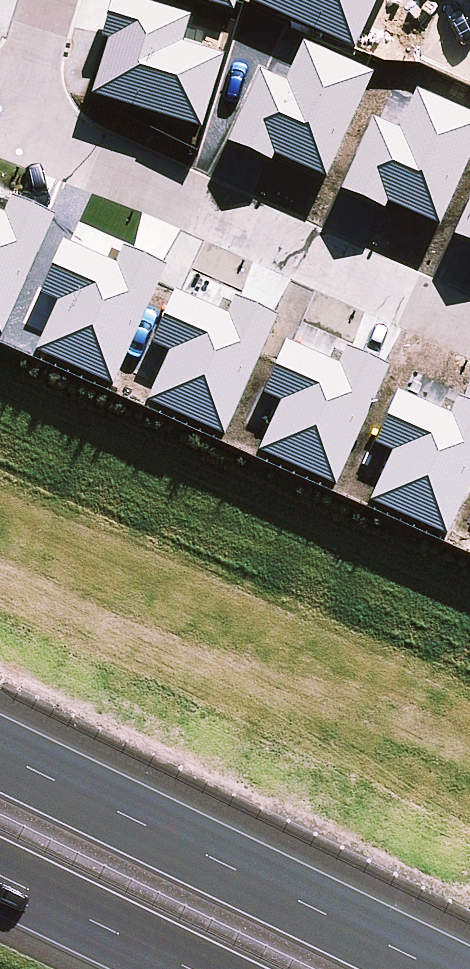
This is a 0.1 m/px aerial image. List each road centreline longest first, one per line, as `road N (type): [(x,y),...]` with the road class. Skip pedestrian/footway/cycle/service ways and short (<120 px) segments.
road 1 (residential): [(469,324),(14,125)]
road 2 (motorway): [(0,759),(426,968)]
road 3 (motorway): [(180,968),(0,881)]
road 4 (residential): [(52,0),(14,125)]

